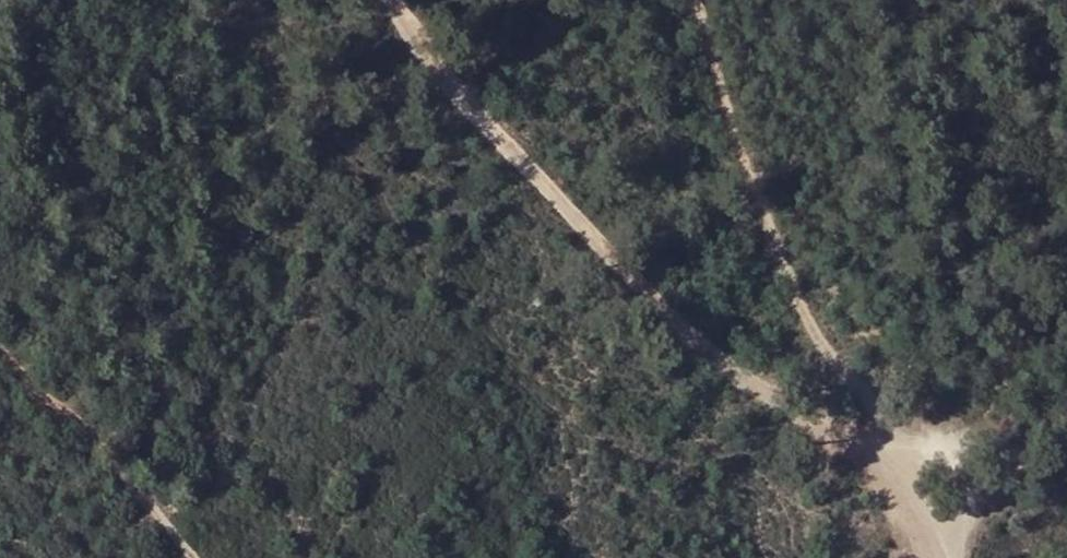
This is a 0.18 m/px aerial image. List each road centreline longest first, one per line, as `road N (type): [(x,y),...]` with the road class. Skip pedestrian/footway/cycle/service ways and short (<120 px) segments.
road 1 (track): [(958,557),(928,492),(902,463),(719,337),(479,98),(413,0)]
road 2 (track): [(902,463),(900,422),(880,379),(819,312),(798,276),(712,0)]
road 3 (track): [(184,557),(107,451),(0,357)]
road 4 (track): [(957,553),(1066,442)]

